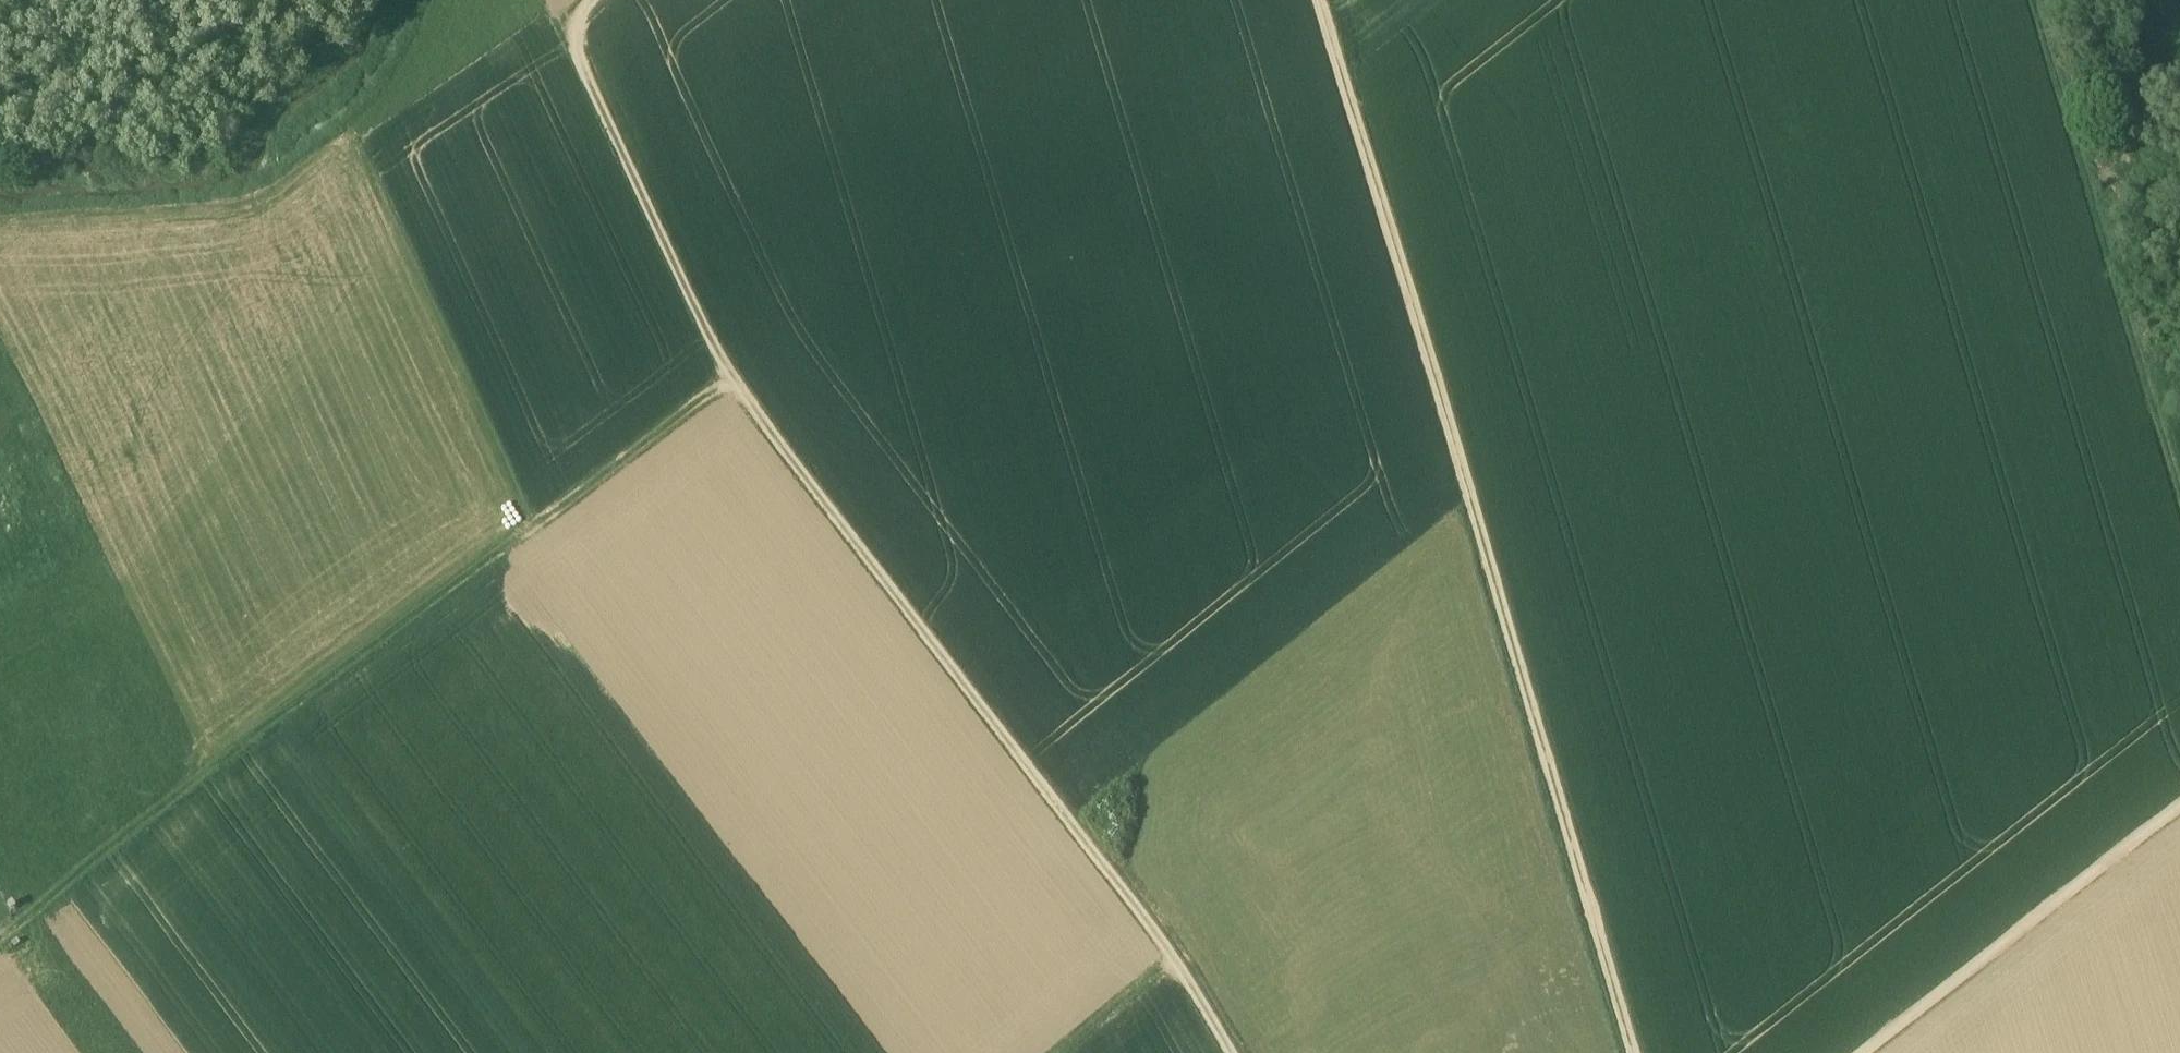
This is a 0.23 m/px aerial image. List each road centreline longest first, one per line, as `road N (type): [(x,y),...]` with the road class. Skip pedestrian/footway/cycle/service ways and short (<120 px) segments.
road 1 (track): [(1231,1052),(1181,970),(707,340),(663,224),(570,32),(613,0)]
road 2 (track): [(1321,0),(1645,1052)]
road 3 (track): [(0,938),(736,380)]
road 4 (track): [(2179,517),(2029,0)]
road 5 (track): [(1860,1052),(1966,954),(2179,790)]
road 6 (track): [(1083,1052),(1181,970)]

